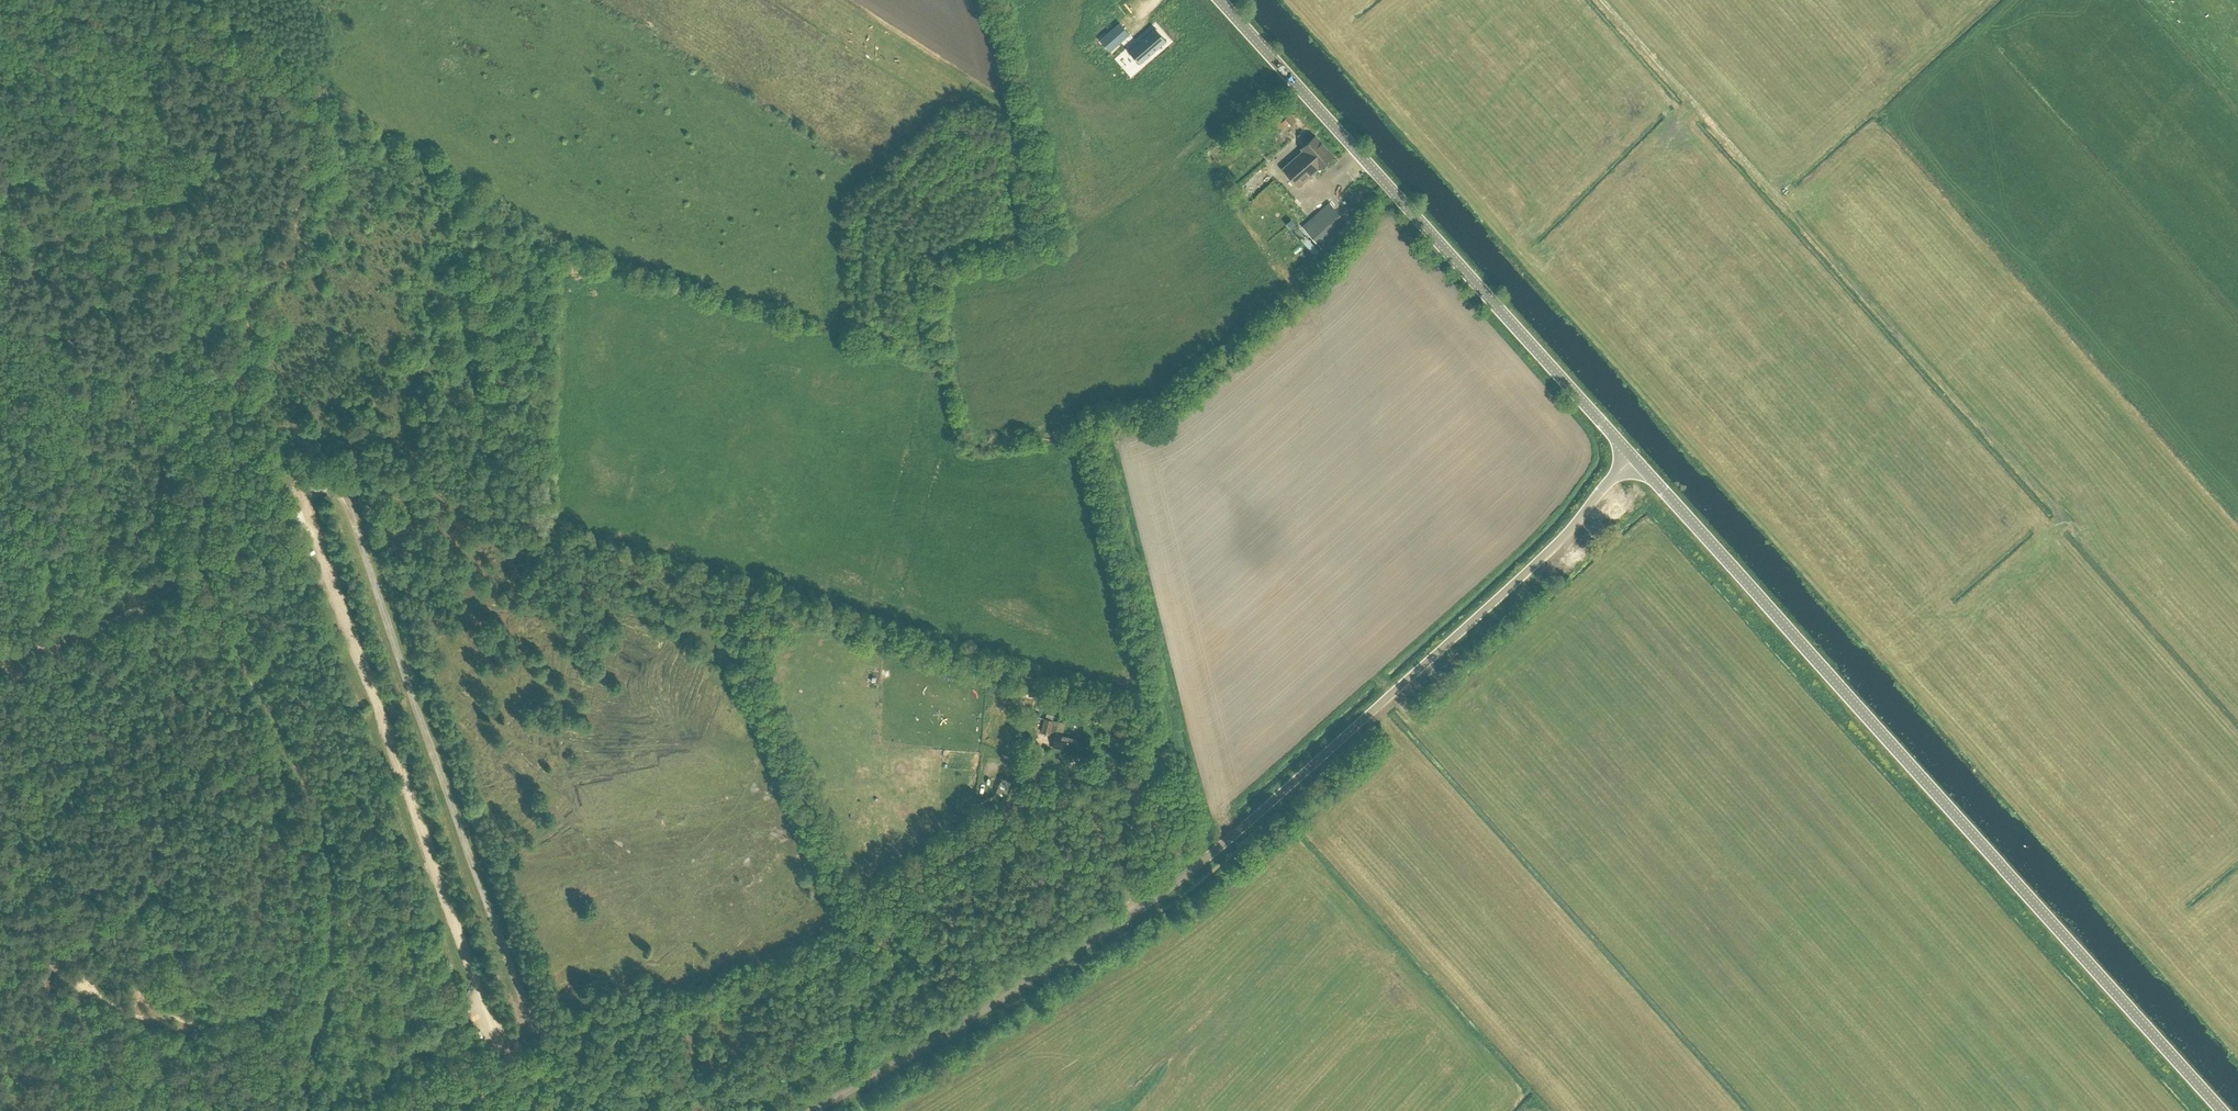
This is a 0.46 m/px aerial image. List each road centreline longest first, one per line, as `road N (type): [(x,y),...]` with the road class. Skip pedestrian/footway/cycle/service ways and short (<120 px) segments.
road 1 (unclassified): [(812,1110),(1127,916),(1206,857),(1554,545),(1633,457)]
road 2 (tertiary): [(2223,1110),(1633,457)]
road 3 (track): [(0,12),(207,54),(271,93),(296,122),(304,148),(299,200),(251,325),(204,566)]
road 4 (tertiary): [(1633,457),(1220,0)]
road 5 (track): [(204,566),(325,810),(336,974),(312,1054),(308,1110)]
road 6 (track): [(1099,775),(1135,787),(1127,916)]

